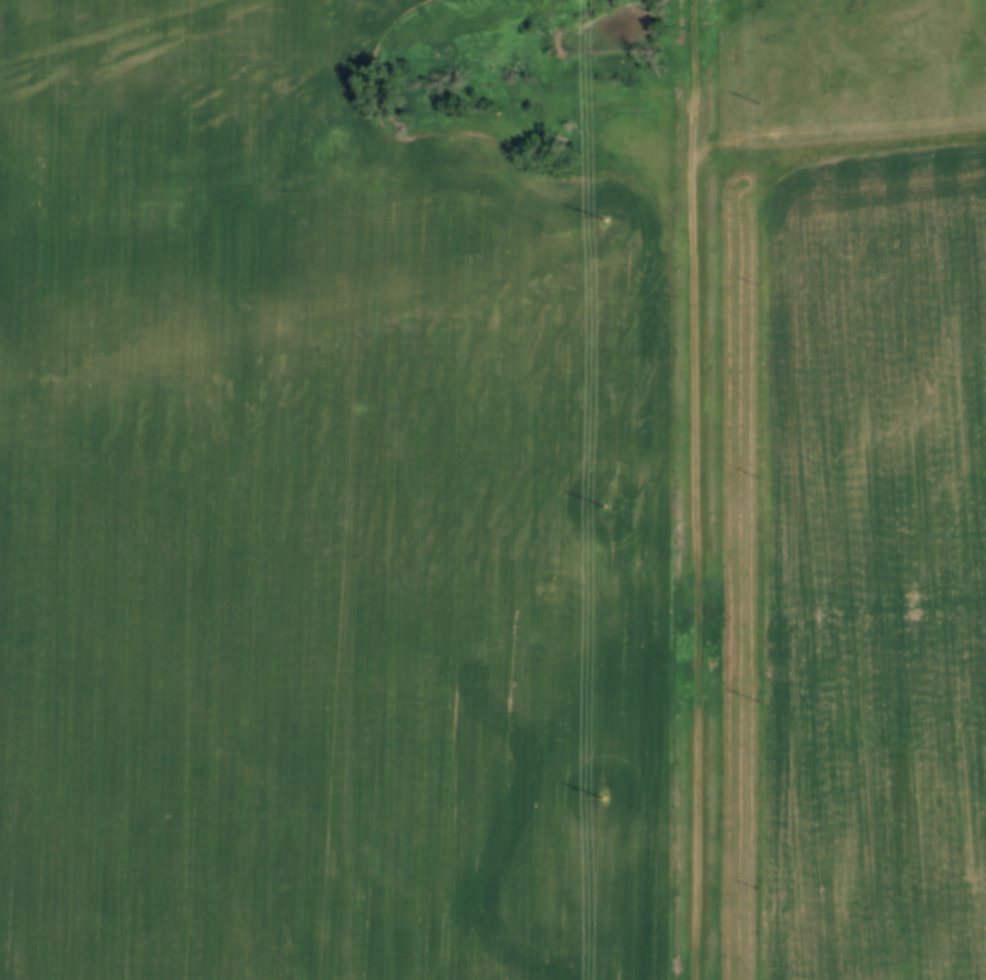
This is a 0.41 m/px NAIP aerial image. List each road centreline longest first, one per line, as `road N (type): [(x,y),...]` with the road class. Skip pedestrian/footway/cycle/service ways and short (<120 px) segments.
road 1 (track): [(696,0),(693,979)]

